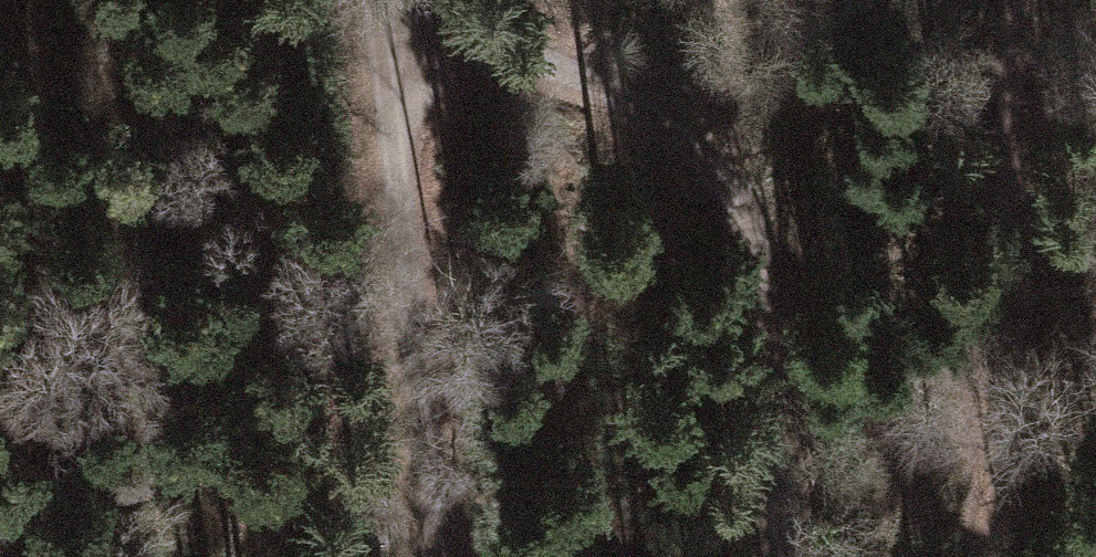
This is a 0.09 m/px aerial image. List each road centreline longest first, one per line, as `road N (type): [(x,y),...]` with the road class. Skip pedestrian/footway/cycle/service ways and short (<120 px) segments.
road 1 (track): [(393,28),(538,52),(640,107),(733,229),(762,375),(775,556)]
road 2 (track): [(389,0),(411,238),(423,556)]
road 3 (track): [(984,556),(1005,0)]

